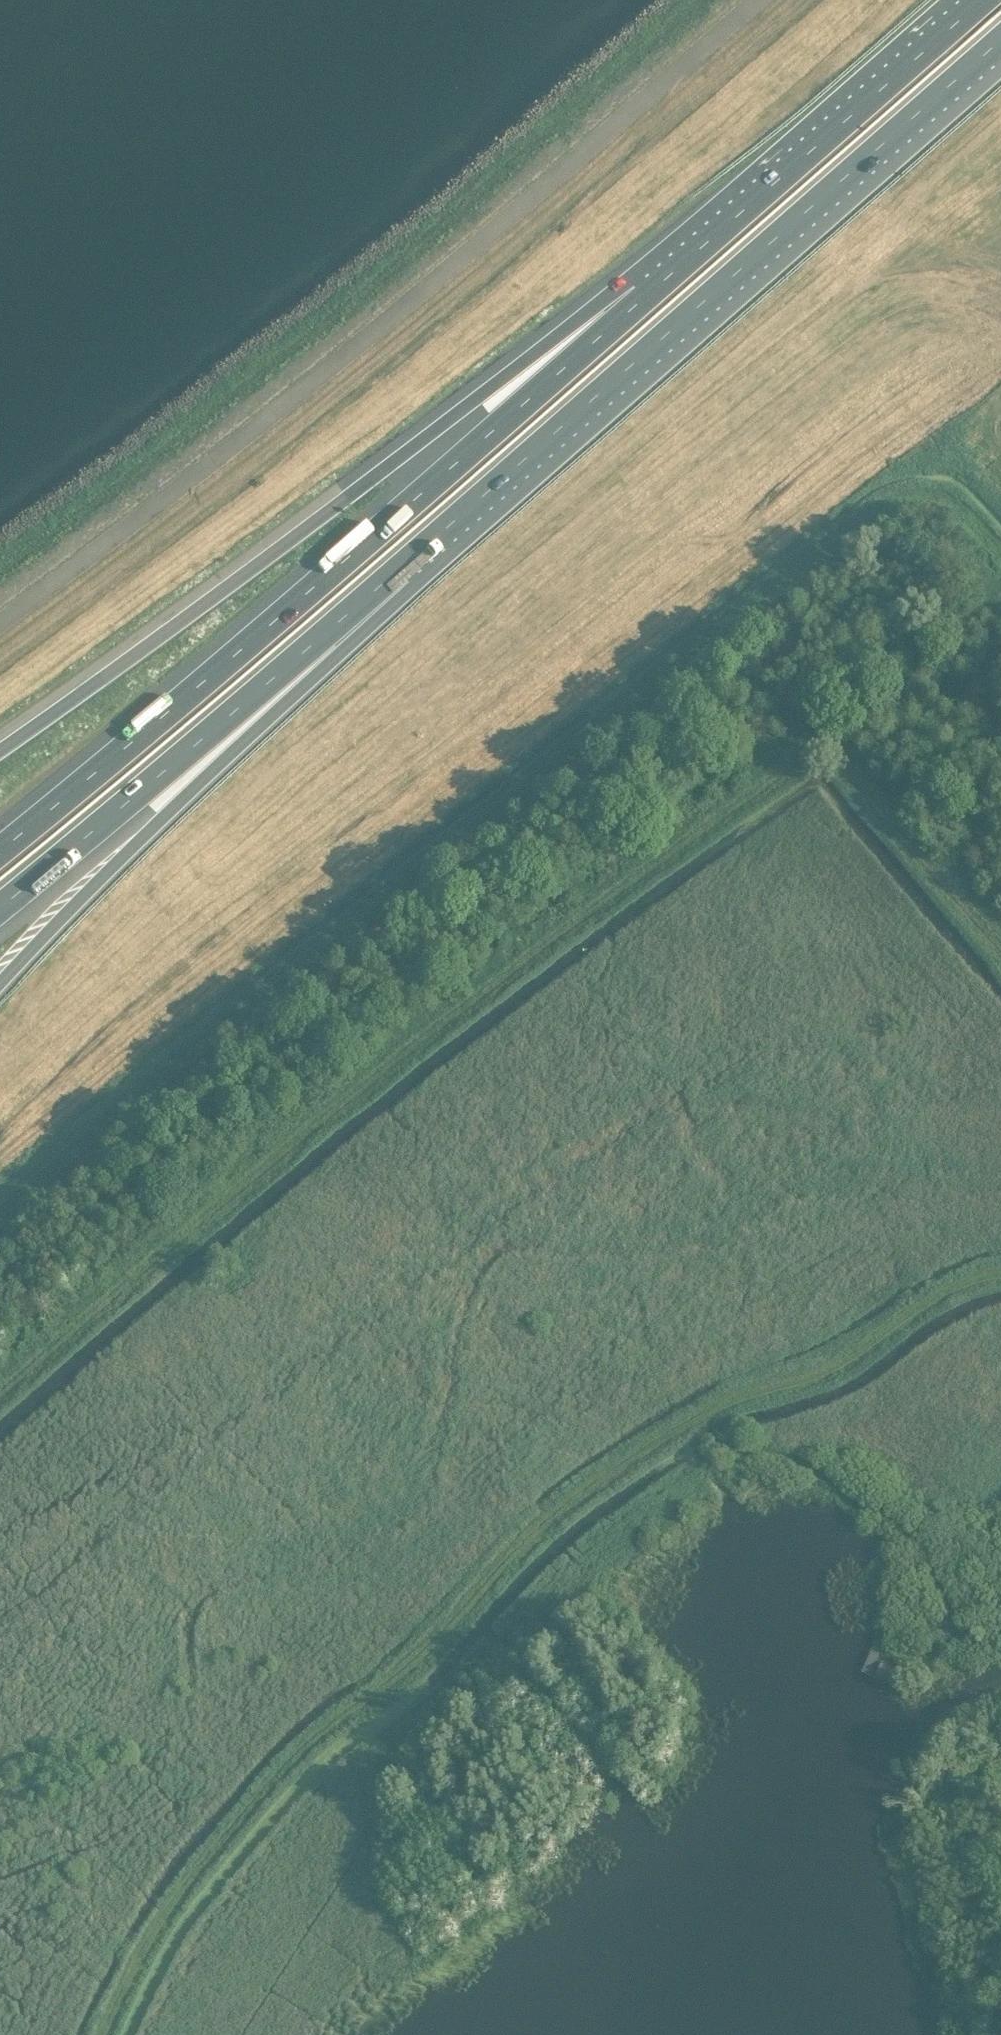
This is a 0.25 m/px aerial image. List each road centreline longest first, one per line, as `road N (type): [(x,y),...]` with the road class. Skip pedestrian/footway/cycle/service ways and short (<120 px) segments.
road 1 (track): [(1000,954),(840,754),(805,748),(449,1011),(0,1387)]
road 2 (track): [(97,2034),(162,1916),(221,1833),(317,1727),(412,1659),(572,1496),(710,1407),(833,1363),(945,1290),(1000,1269)]
road 3 (motorway): [(642,290),(0,843)]
road 4 (motorway): [(396,564),(1000,33)]
road 5 (motorway): [(642,290),(392,456),(0,744)]
road 6 (motorway): [(0,975),(396,564)]
road 7 (motorway): [(0,901),(396,564)]
road 8 (motorway): [(974,0),(642,290)]

